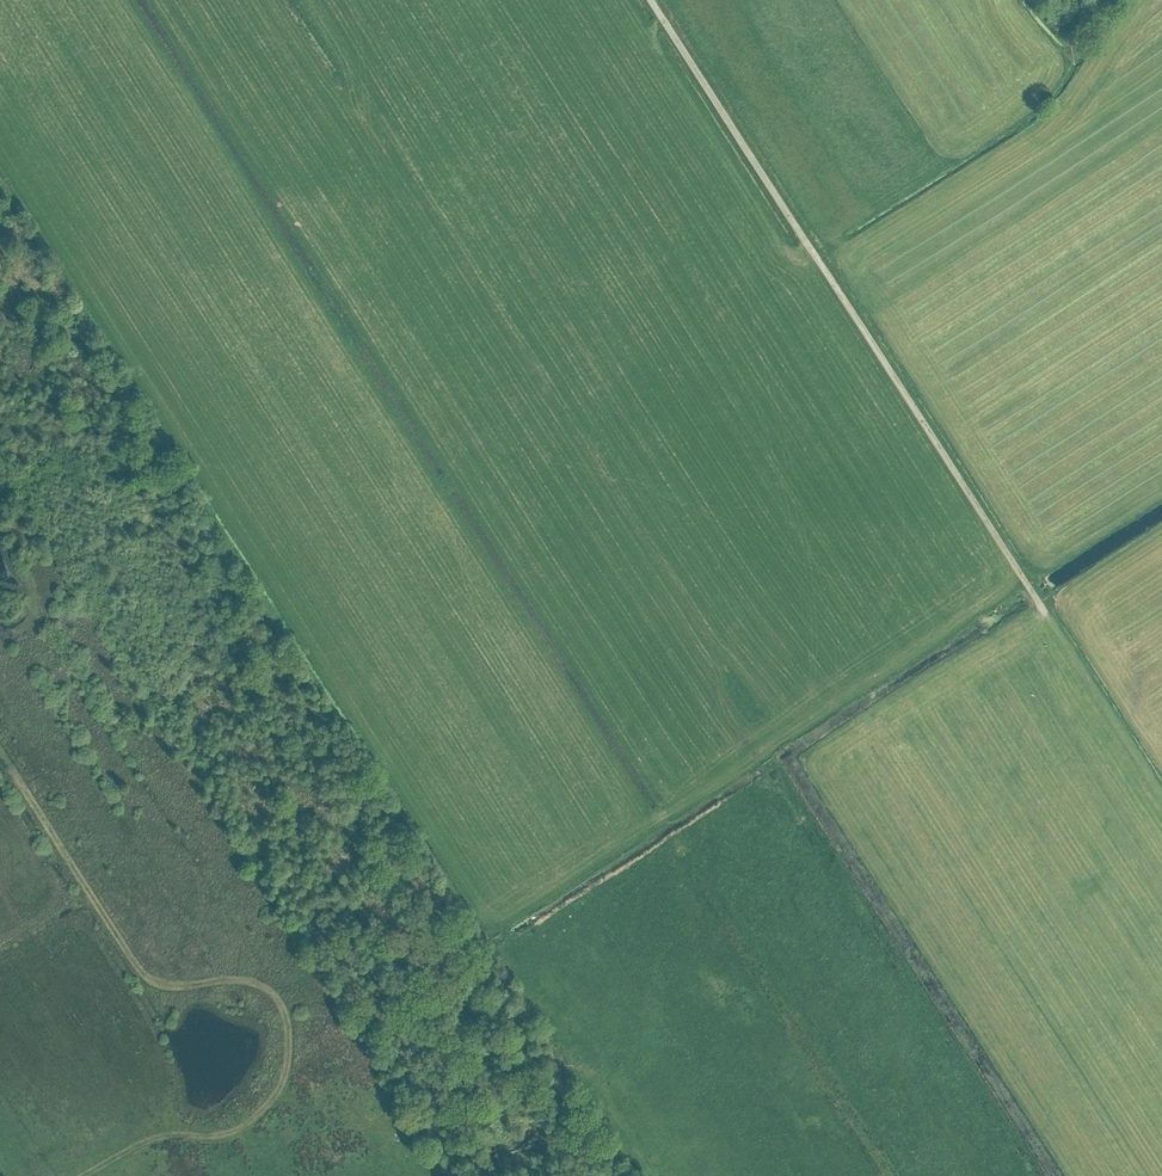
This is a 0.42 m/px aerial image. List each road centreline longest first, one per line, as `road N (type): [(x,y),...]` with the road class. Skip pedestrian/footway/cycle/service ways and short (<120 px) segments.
road 1 (track): [(653,0),(1043,607)]

